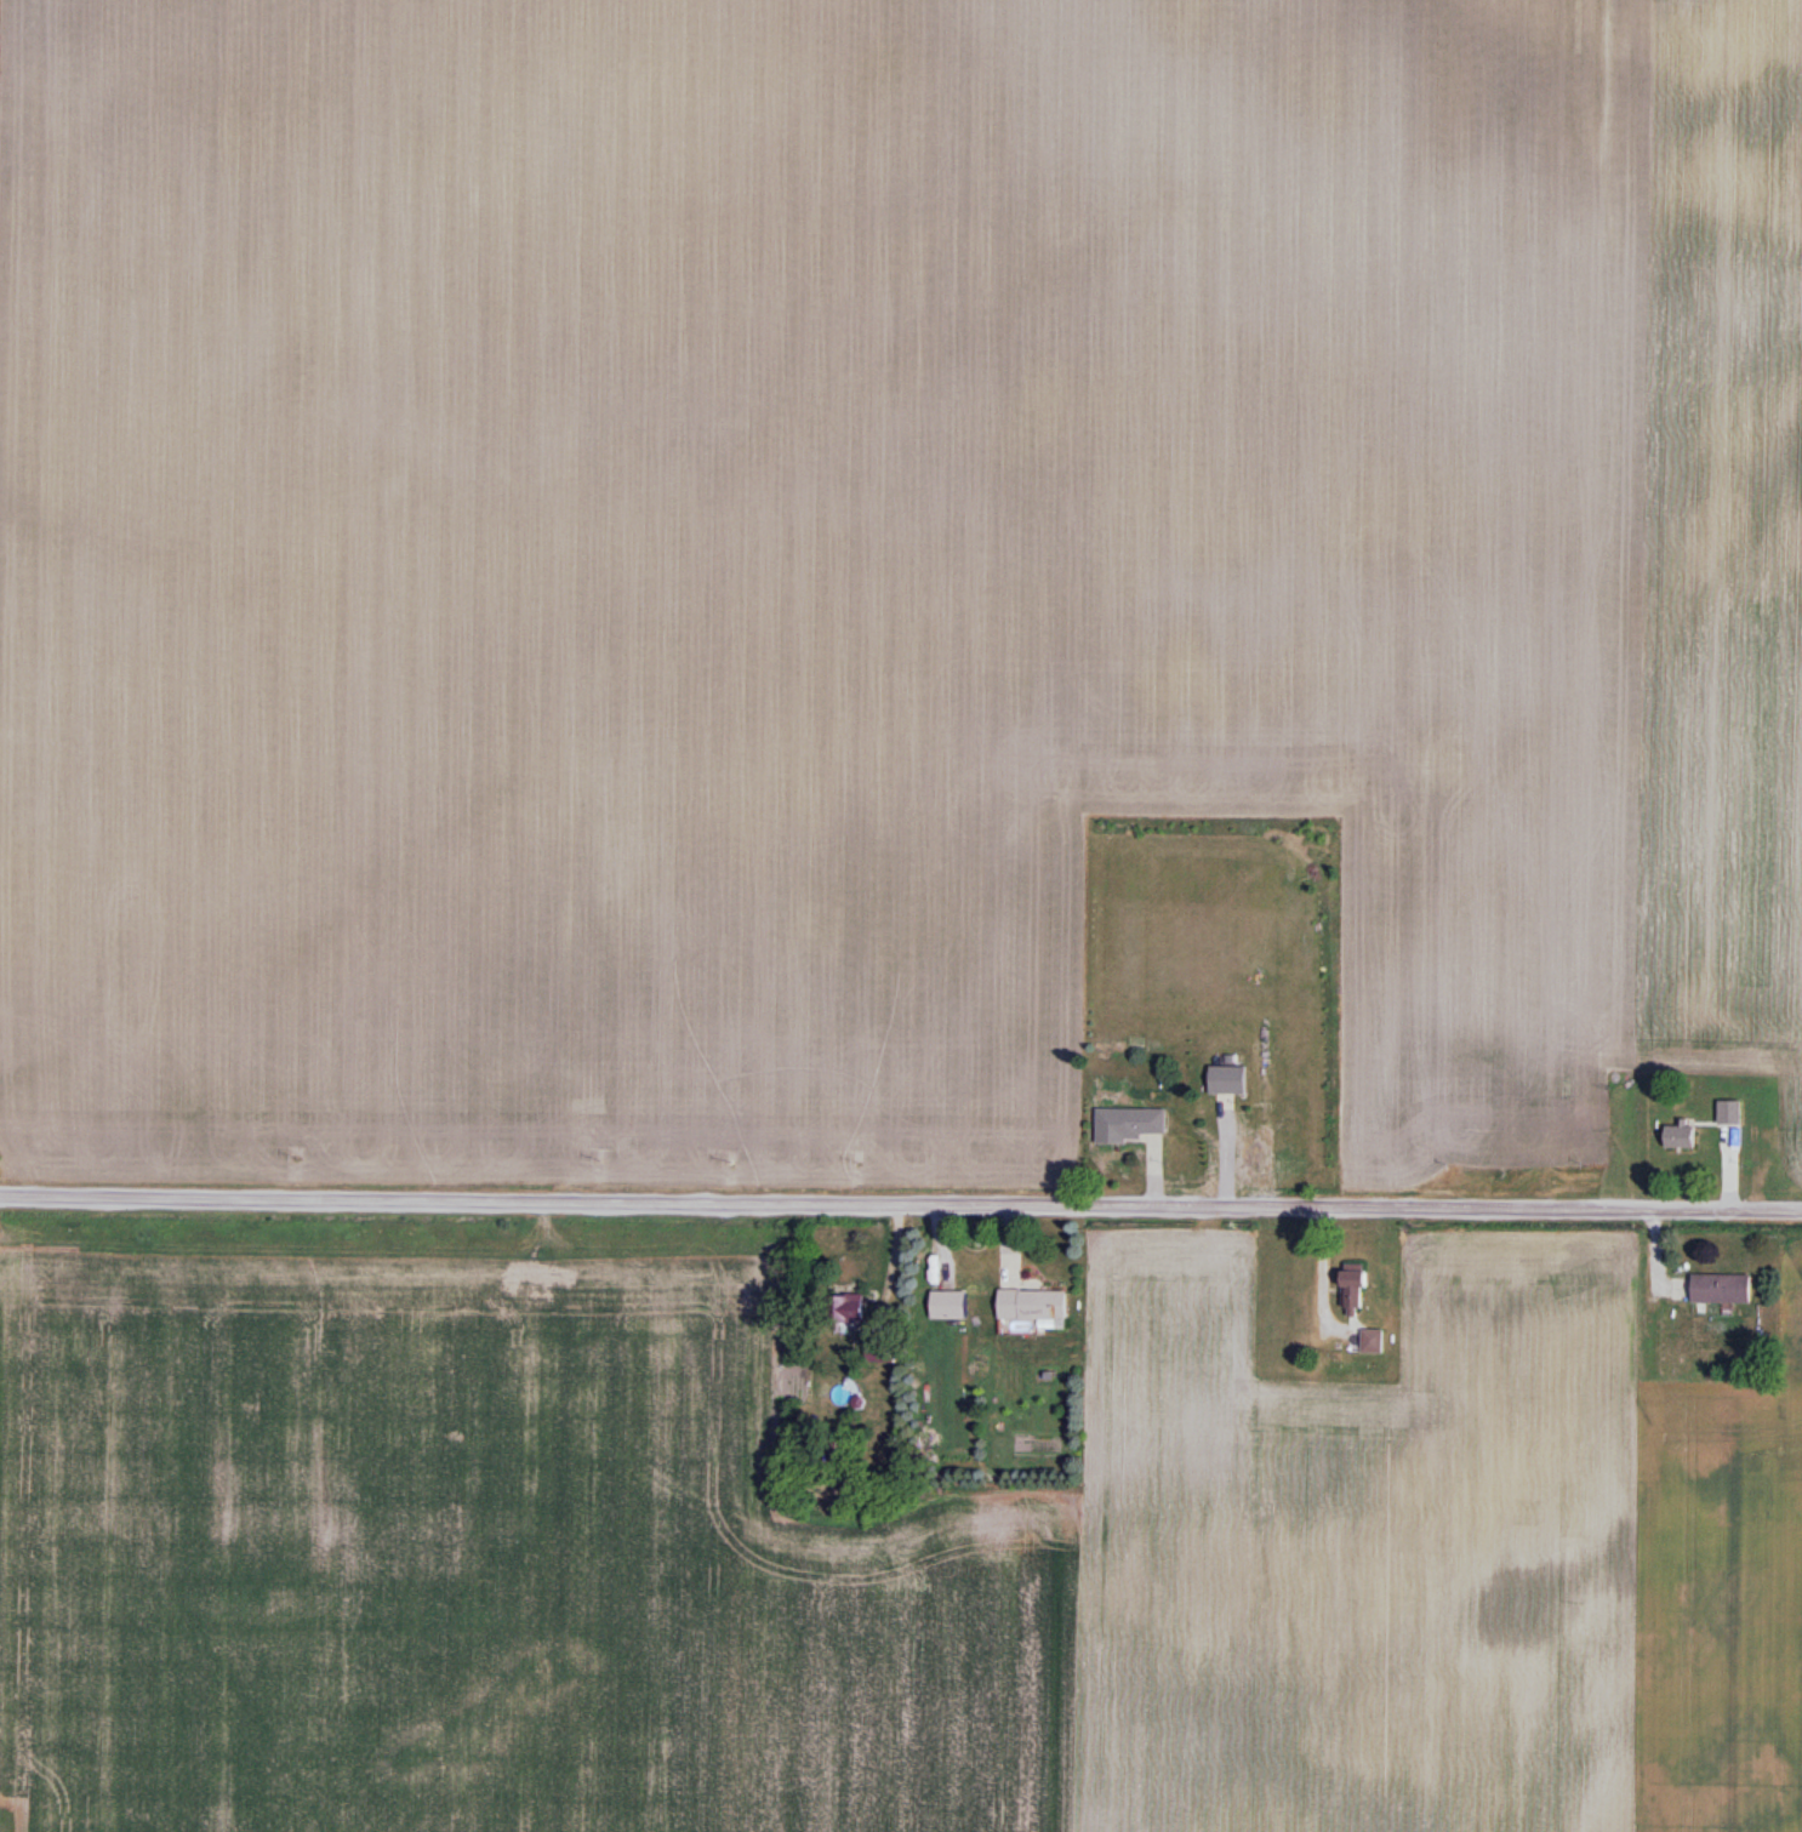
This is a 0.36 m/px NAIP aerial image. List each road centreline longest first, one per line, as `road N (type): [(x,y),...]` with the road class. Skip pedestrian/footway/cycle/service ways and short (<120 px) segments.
road 1 (residential): [(0,1190),(1801,1204)]

